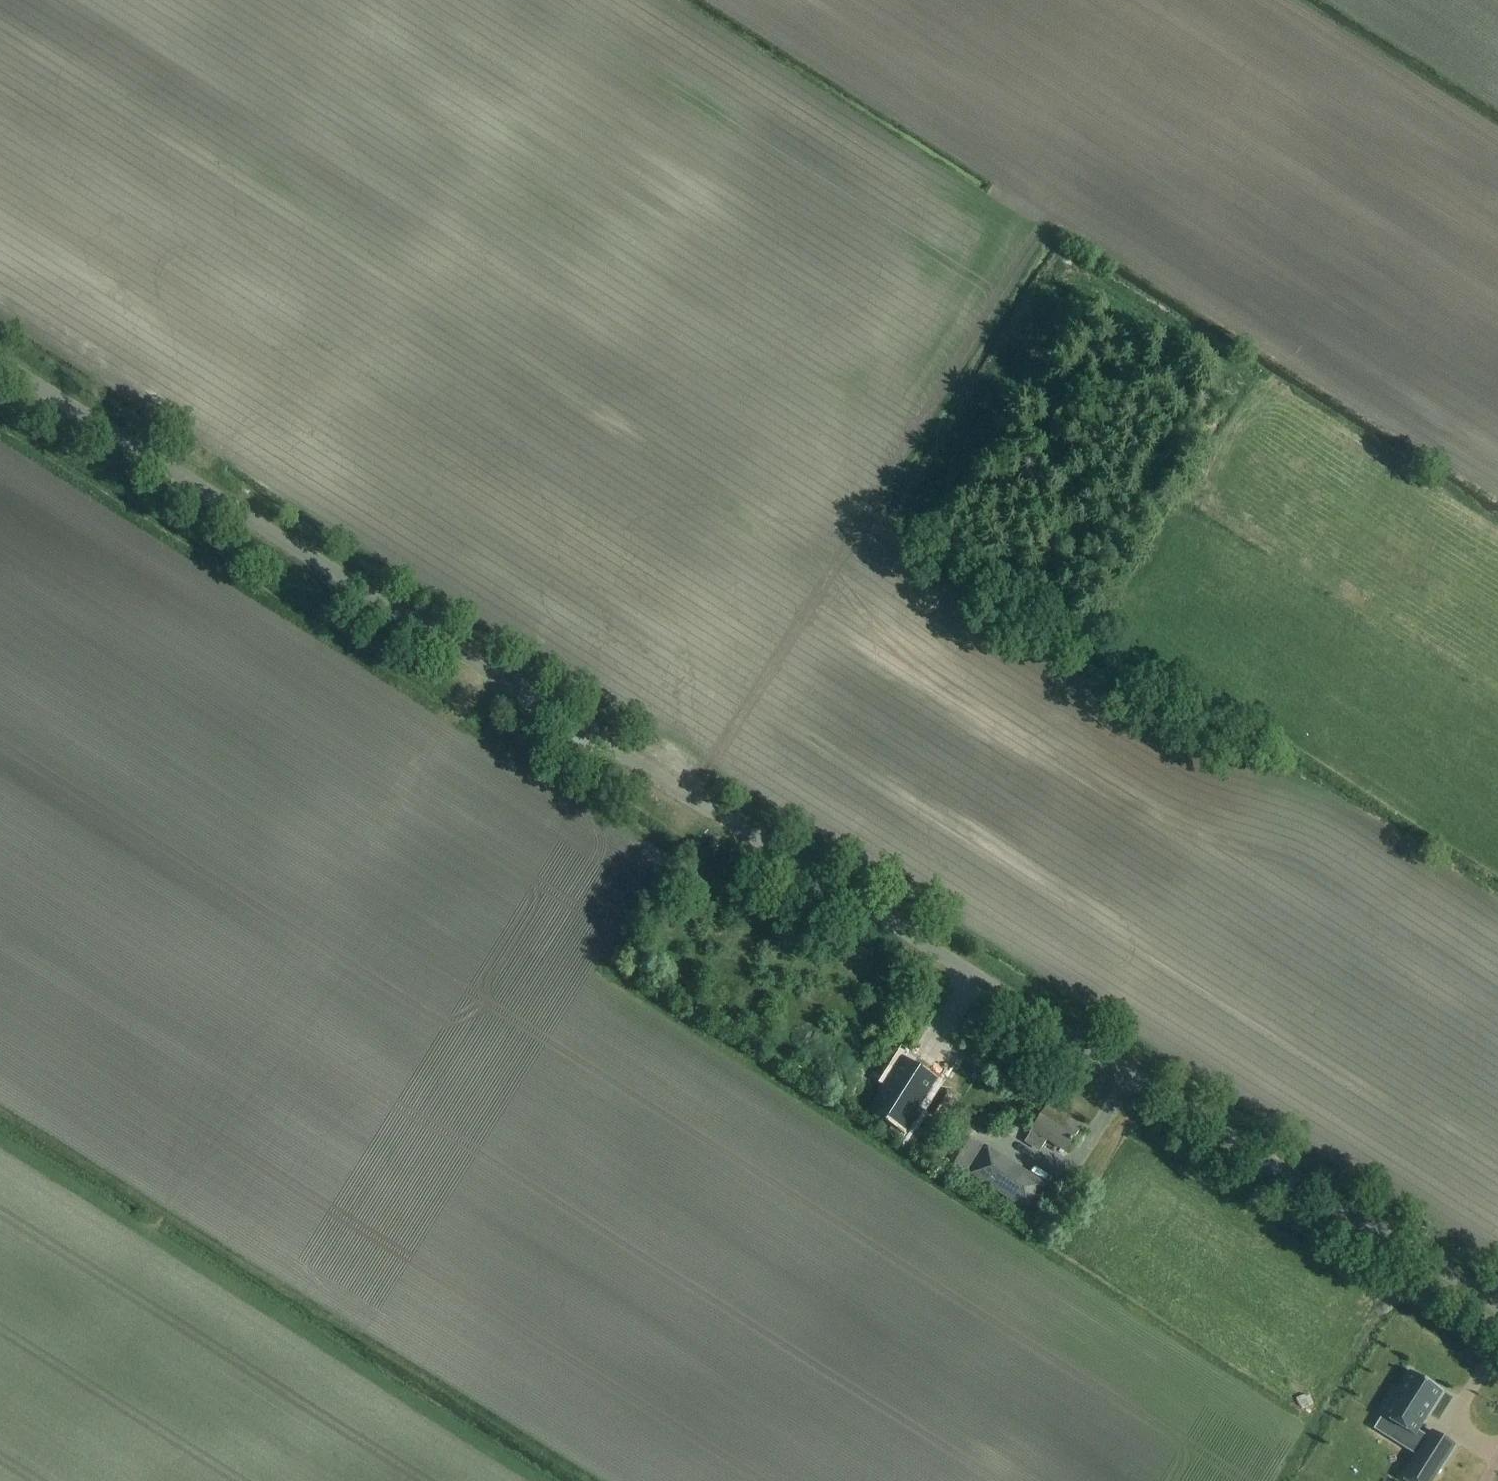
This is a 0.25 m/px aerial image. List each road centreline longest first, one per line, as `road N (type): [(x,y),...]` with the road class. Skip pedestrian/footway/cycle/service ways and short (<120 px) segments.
road 1 (unclassified): [(1497,1305),(0,361)]

